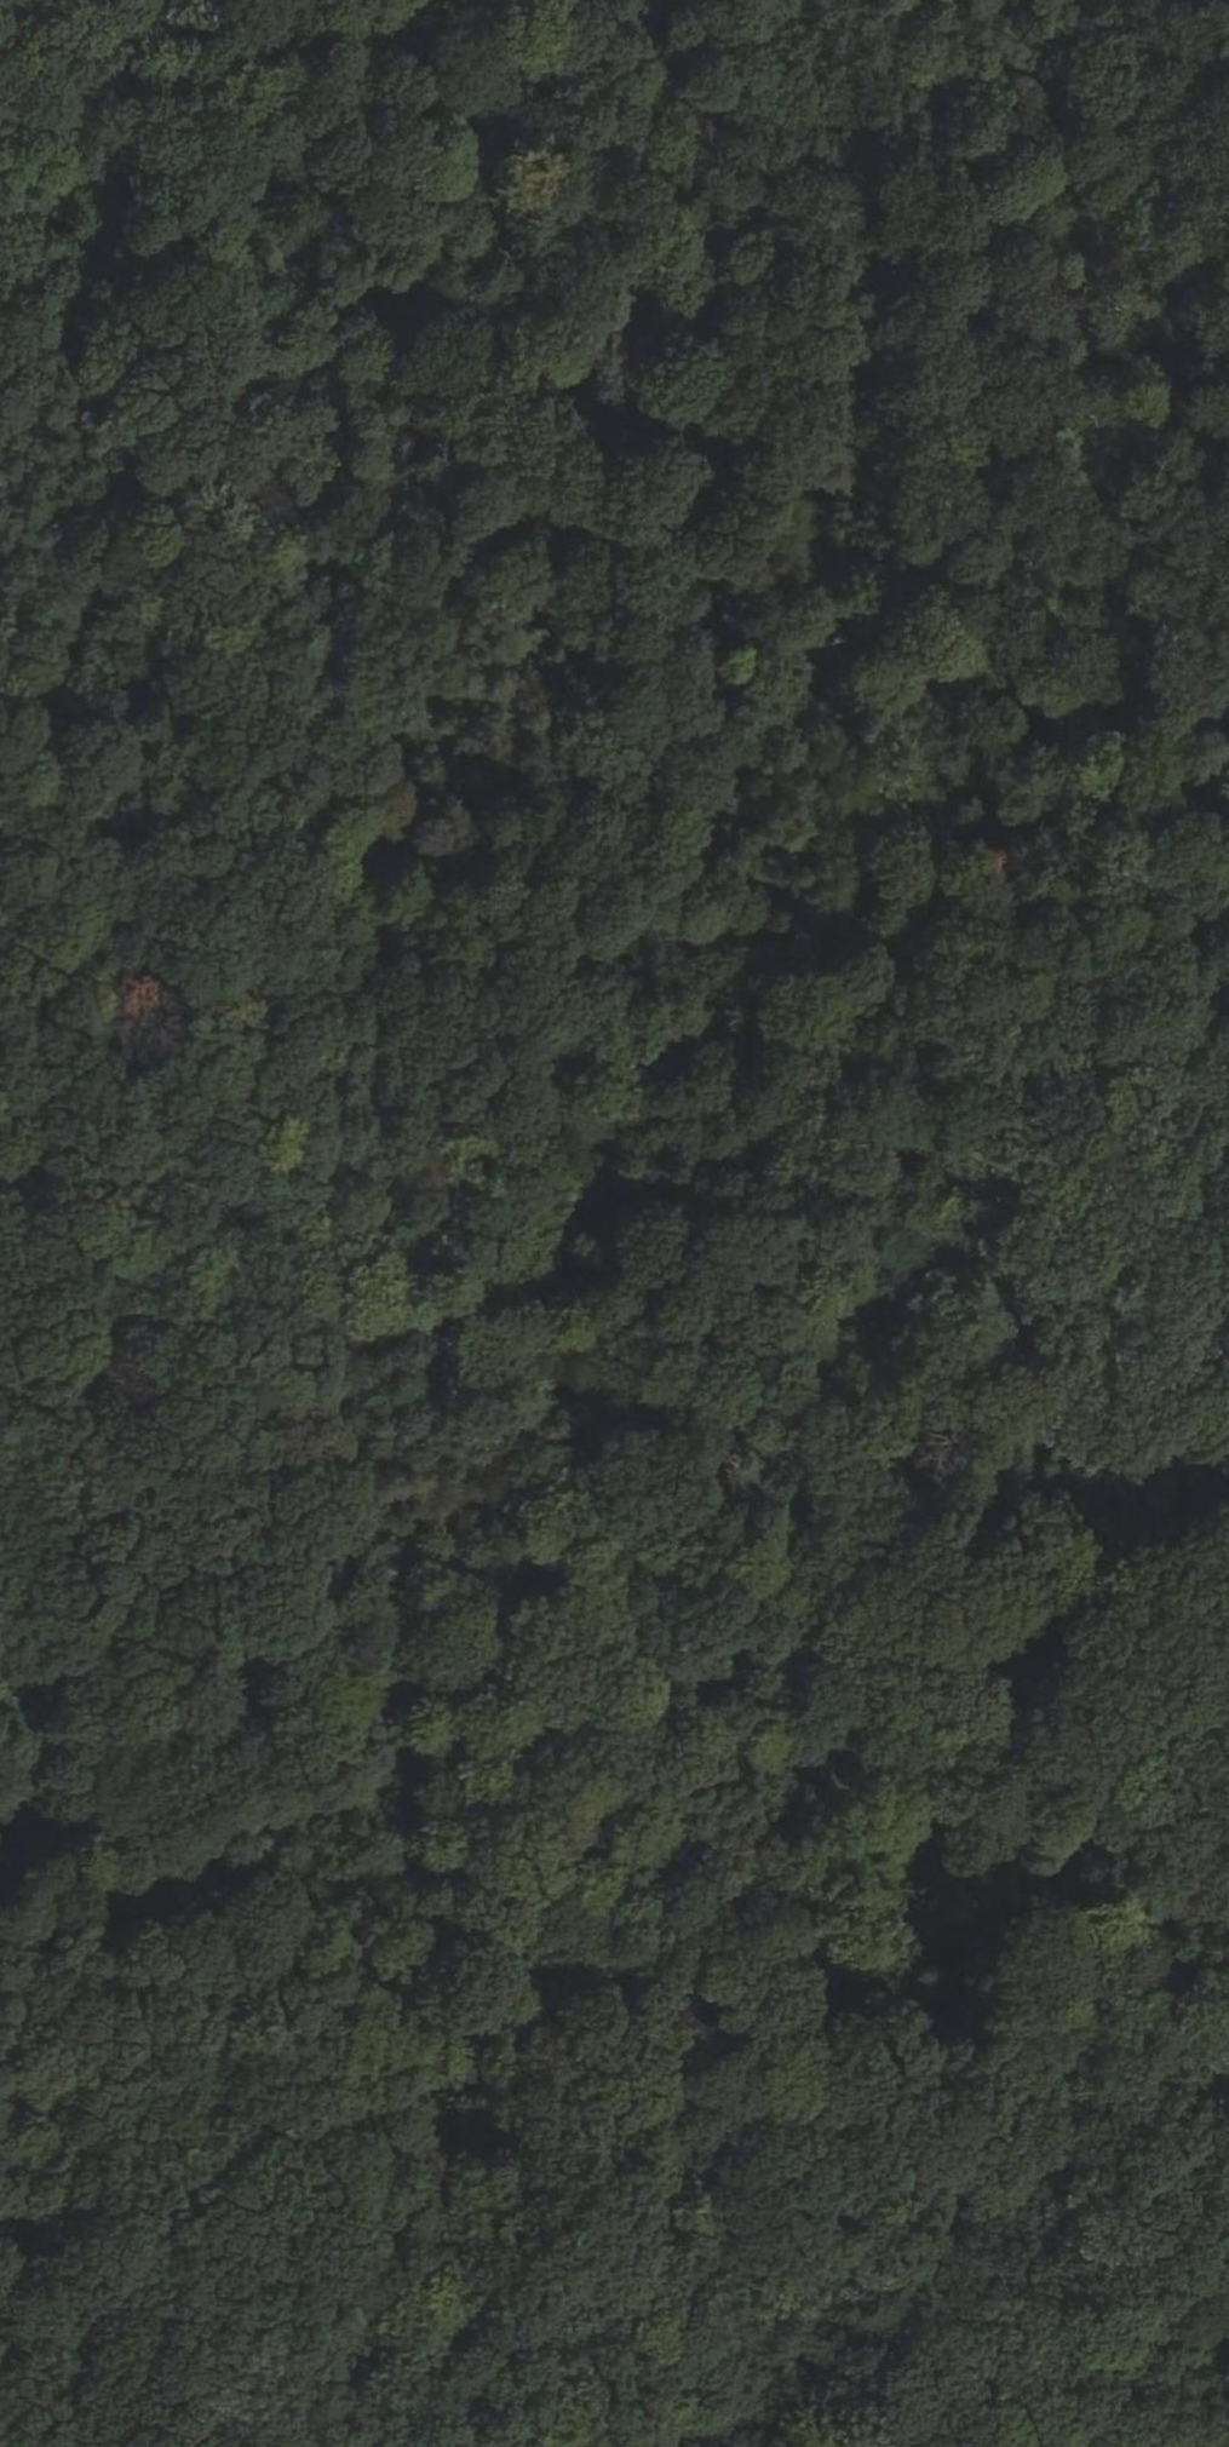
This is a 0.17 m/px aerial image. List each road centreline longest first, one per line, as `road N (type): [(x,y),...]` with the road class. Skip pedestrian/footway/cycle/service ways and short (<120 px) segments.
road 1 (track): [(378,1220),(1228,1163)]
road 2 (track): [(0,1252),(378,1220)]

